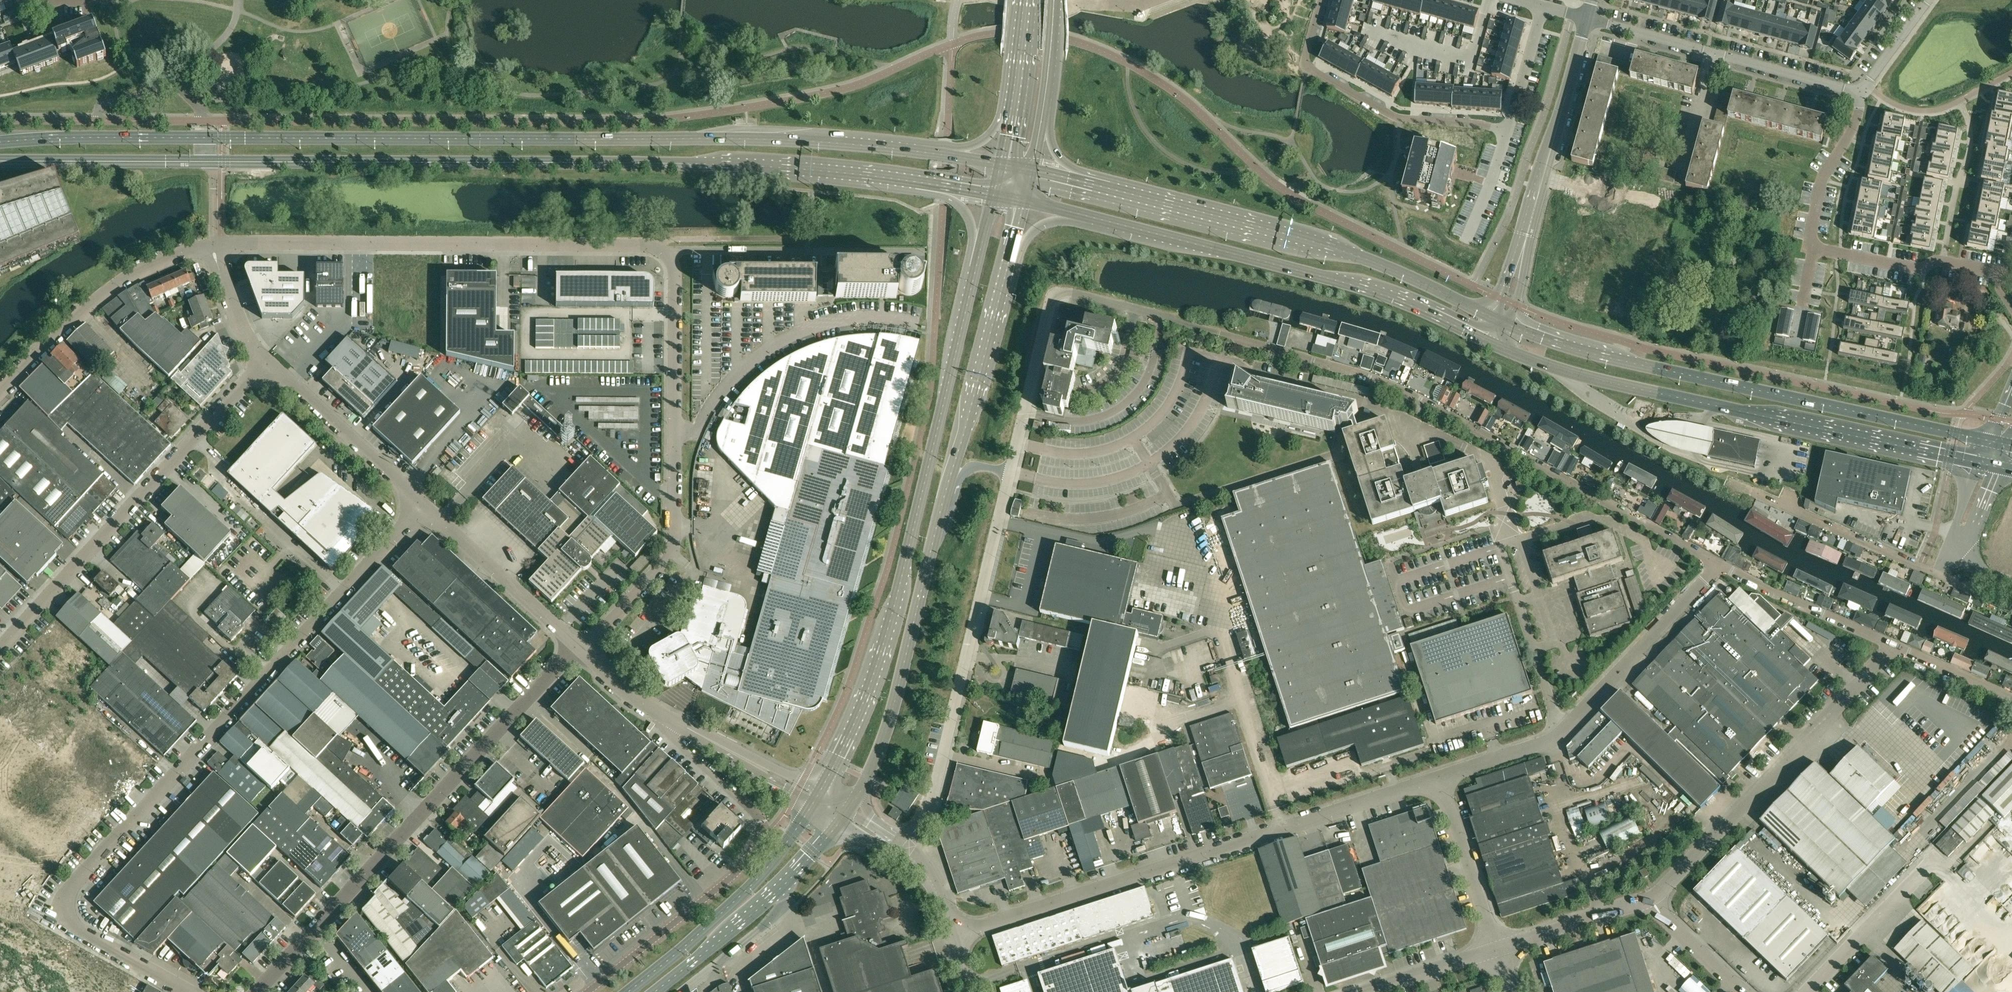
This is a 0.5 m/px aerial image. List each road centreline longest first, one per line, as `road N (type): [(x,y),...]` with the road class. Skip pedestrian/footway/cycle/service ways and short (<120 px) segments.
road 1 (primary): [(919,152),(745,139),(0,139)]
road 2 (primary): [(0,161),(673,163),(914,182)]
road 3 (unclassified): [(213,245),(673,249),(674,542),(585,652)]
road 4 (unclassified): [(1719,564),(1410,394),(1069,291)]
road 5 (unclassified): [(193,991),(77,926),(65,897),(423,507)]
road 6 (primary): [(975,272),(882,653),(821,788)]
road 7 (primary): [(1488,341),(1613,384),(1988,465)]
road 8 (primary): [(1997,442),(1584,351),(1497,319)]
road 9 (unclassified): [(952,935),(1440,776)]
road 10 (unclassified): [(257,991),(577,646)]
road 11 (primary): [(1089,217),(1389,297),(1488,341)]
road 12 (primary): [(1497,319),(1341,250),(1109,187)]
road 13 (unclassified): [(657,714),(754,811),(761,842),(728,880),(587,991)]
road 14 (unclassified): [(903,852),(924,821),(1009,473)]
road 15 (unclassified): [(0,645),(268,360)]
road 16 (unclassified): [(1440,776),(1560,735),(1719,564)]
road 17 (unclassified): [(1650,900),(1894,645)]
road 18 (primary): [(851,807),(893,708),(948,486)]
road 19 (unclassified): [(1589,18),(1497,319)]
road 20 (residential): [(1320,0),(1305,59),(1312,71),(1395,116),(1506,130)]
road 21 (unclassified): [(0,393),(103,294),(134,273),(213,245)]
road 22 (primary): [(810,804),(749,887),(627,991)]
road 23 (residential): [(1943,579),(1736,485)]
road 24 (unclassified): [(423,507),(268,360)]
road 25 (primary): [(948,486),(1003,280)]
road 26 (unclassified): [(577,646),(423,507)]
road 27 (unclassified): [(1009,473),(1047,304),(1069,291)]
road 28 (unclassified): [(1949,874),(1932,863),(1809,991)]
road 29 (unclassified): [(1894,645),(1719,564)]
road 30 (residential): [(1815,250),(1924,270),(1943,260),(2001,272)]
road 31 (unclassified): [(1498,948),(1440,776)]
road 32 (residential): [(1859,90),(1856,123),(1820,195),(1807,248),(1815,250)]
road 33 (primary): [(655,991),(782,883)]
road 34 (unclassified): [(1498,948),(1650,900)]
road 35 (unclassified): [(680,991),(782,908),(782,883)]
road 36 (residential): [(1859,90),(1711,51)]
road 37 (unclassified): [(1360,991),(1498,948)]
road 38 (residential): [(1680,183),(1711,51)]
road 39 (unclassified): [(268,360),(249,343),(213,245)]
road 40 (unclassified): [(1742,991),(1650,900)]
road 41 (residential): [(1545,7),(1506,130)]
road 42 (unclassified): [(2011,698),(1894,645)]
road 43 (residential): [(1711,51),(1589,18)]
road 44 (primary): [(914,182),(968,216),(975,272)]

